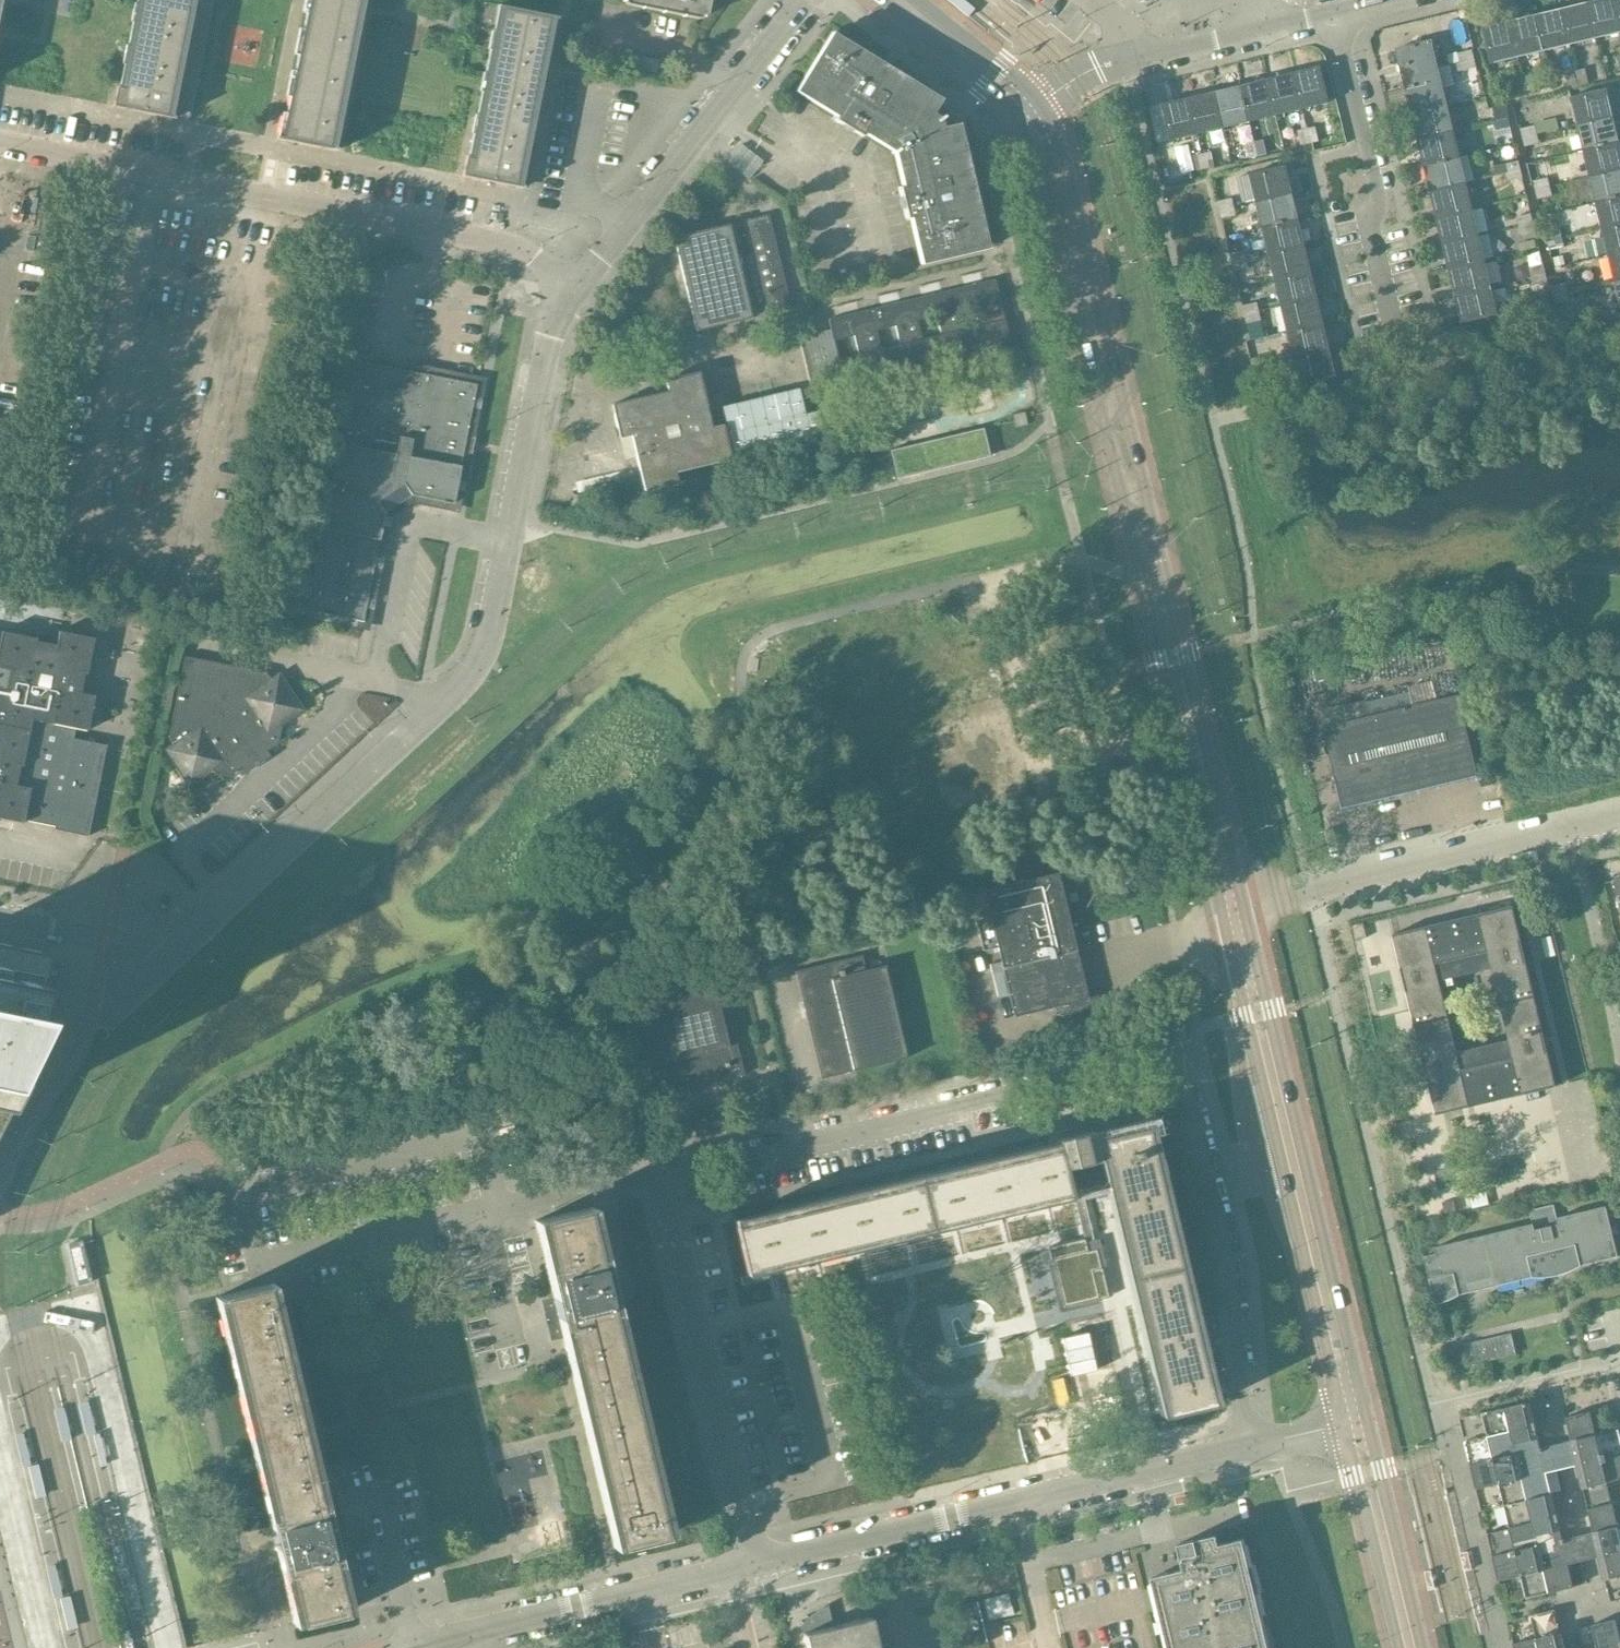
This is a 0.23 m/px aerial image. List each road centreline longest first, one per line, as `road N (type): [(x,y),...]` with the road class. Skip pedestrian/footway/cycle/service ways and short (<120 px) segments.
road 1 (residential): [(1248,1446),(1229,1262),(1183,1079),(1169,1065),(1145,1059),(661,1177)]
road 2 (residential): [(496,1205),(480,1138),(240,1191),(256,1260),(482,1208)]
road 3 (tertiary): [(1185,707),(1184,654),(1042,108)]
road 4 (tertiary): [(1023,122),(1036,149),(1164,679),(1185,707)]
road 5 (residential): [(570,293),(503,243),(0,142)]
road 6 (residential): [(0,919),(170,955),(437,706)]
road 7 (tertiary): [(1357,1425),(1232,911)]
road 8 (residential): [(437,706),(480,662),(549,339),(570,293)]
road 9 (residential): [(753,1566),(661,1177)]
road 10 (residential): [(1232,911),(1619,817)]
road 11 (residential): [(570,293),(801,0)]
road 12 (unclassified): [(412,1646),(753,1566)]
road 13 (residential): [(1012,1503),(1026,1566),(1240,1510),(1226,1451)]
road 14 (residential): [(1397,339),(1371,233),(1379,194),(1334,11)]
road 15 (unclassified): [(753,1566),(1012,1503)]
road 16 (residential): [(437,706),(421,690),(195,643)]
road 17 (tertiary): [(1409,1647),(1357,1425)]
road 18 (unclassified): [(1012,1503),(1226,1451)]
road 19 (tertiary): [(879,0),(1023,122)]
road 20 (tertiary): [(1232,911),(1191,729)]
road 21 (residential): [(496,1205),(661,1177)]
road 22 (tertiary): [(1042,108),(916,0)]
road 23 (residential): [(412,1646),(374,1488)]
road 24 (unclassified): [(1041,775),(1191,729)]
road 25 (residential): [(1127,61),(1265,29)]
road 26 (residential): [(515,1343),(482,1208)]

